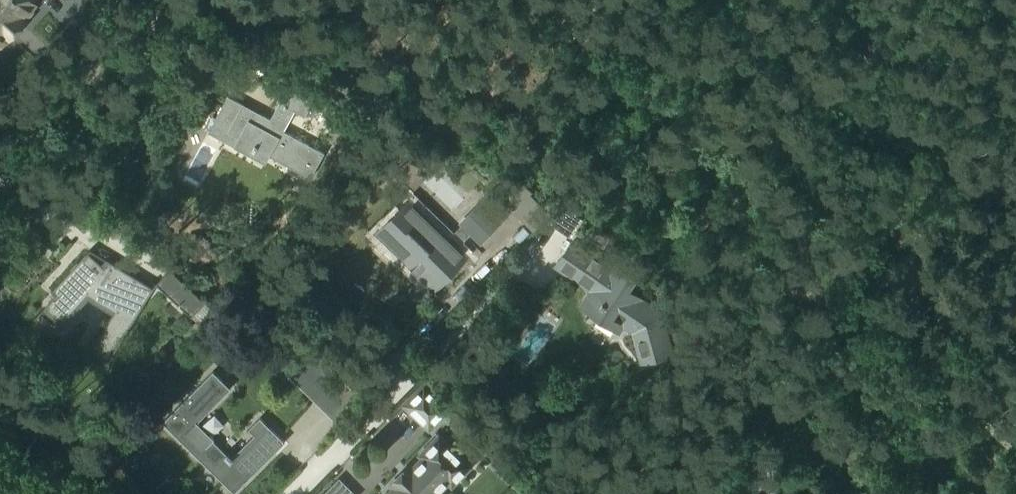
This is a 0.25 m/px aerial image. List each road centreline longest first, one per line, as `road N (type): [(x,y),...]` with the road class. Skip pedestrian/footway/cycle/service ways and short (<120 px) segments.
road 1 (residential): [(0,171),(159,0)]

